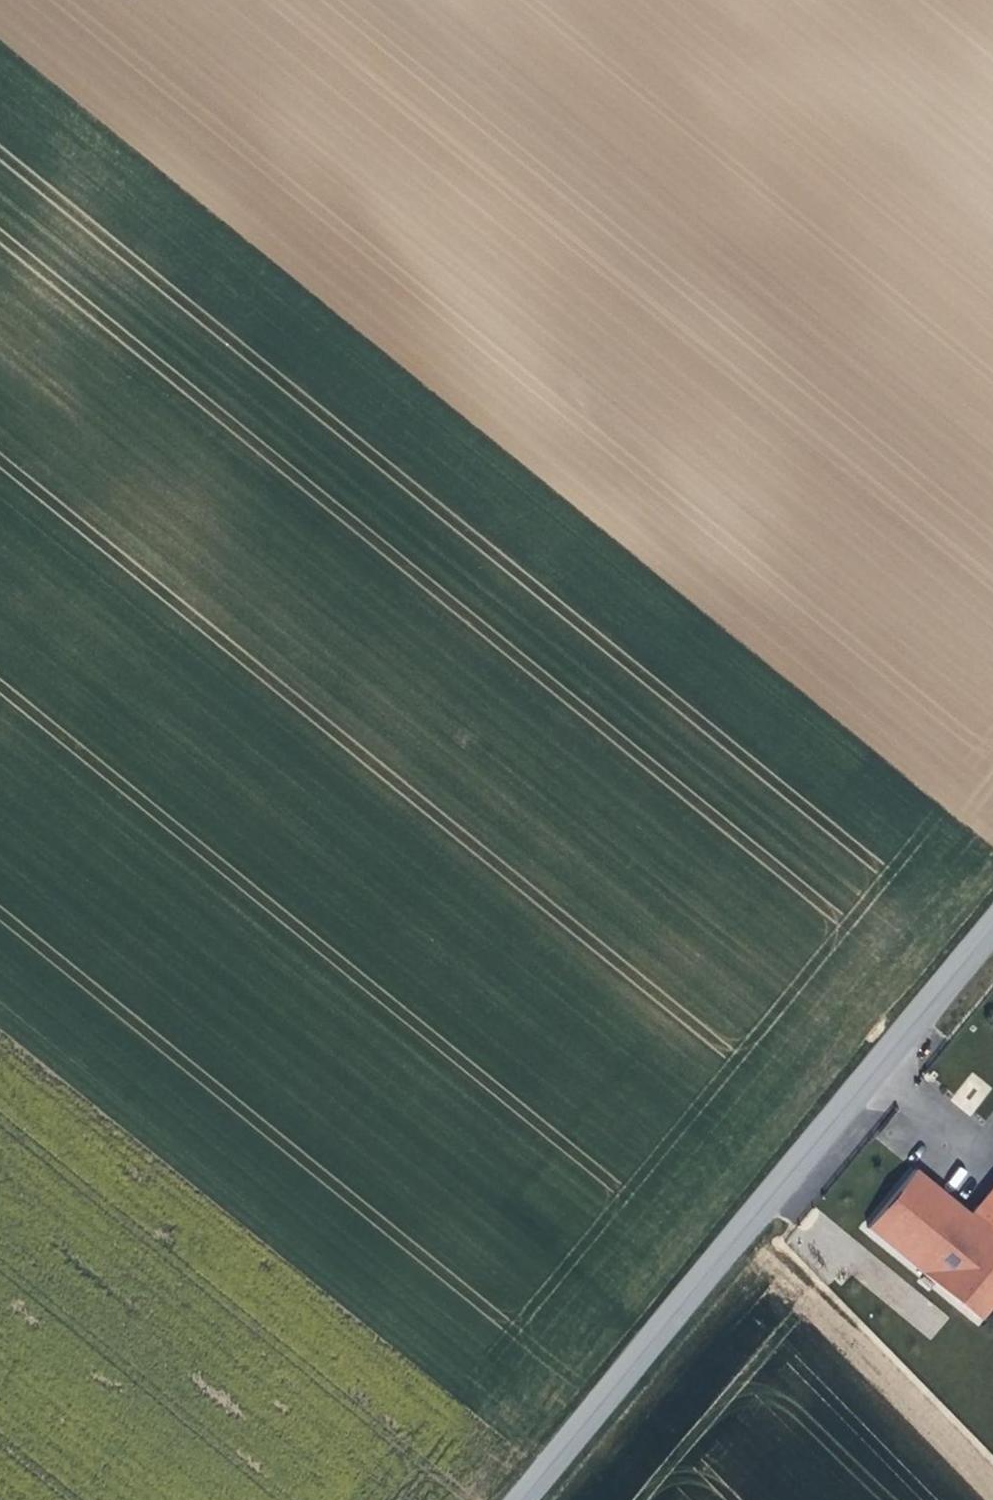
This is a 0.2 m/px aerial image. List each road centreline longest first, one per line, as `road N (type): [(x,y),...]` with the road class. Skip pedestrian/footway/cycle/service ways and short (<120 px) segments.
road 1 (tertiary): [(511,1499),(992,927)]

